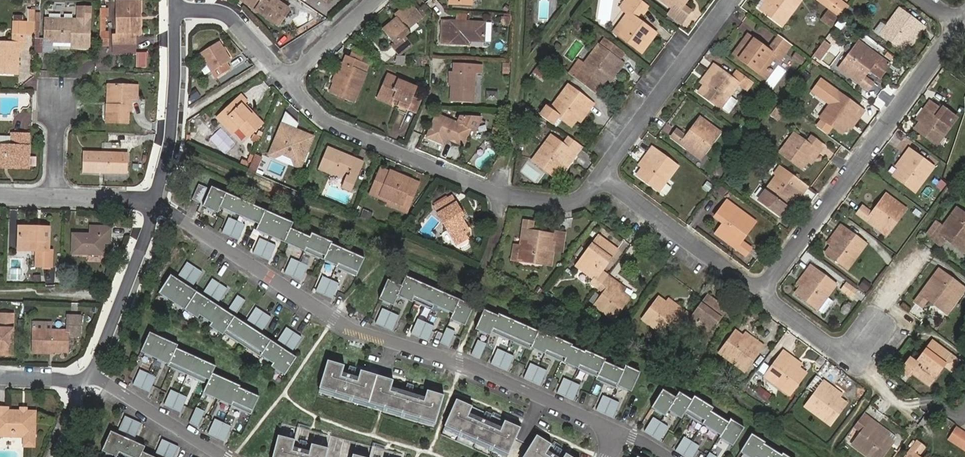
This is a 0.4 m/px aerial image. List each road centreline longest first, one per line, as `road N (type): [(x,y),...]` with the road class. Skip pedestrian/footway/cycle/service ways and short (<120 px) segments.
road 1 (residential): [(151,203),(337,324),(460,363),(621,437)]
road 2 (residential): [(283,73),(362,138),(530,198),(572,203),(612,191)]
road 3 (residential): [(960,23),(762,296)]
road 4 (residential): [(612,191),(604,170),(728,0)]
road 5 (residential): [(916,265),(850,360),(762,296)]
road 6 (residential): [(176,12),(174,121),(151,203)]
road 7 (residential): [(151,203),(88,381)]
road 8 (residential): [(762,296),(612,191)]
road 9 (residential): [(220,456),(88,381)]
road 10 (residential): [(176,12),(222,14),(283,73)]

